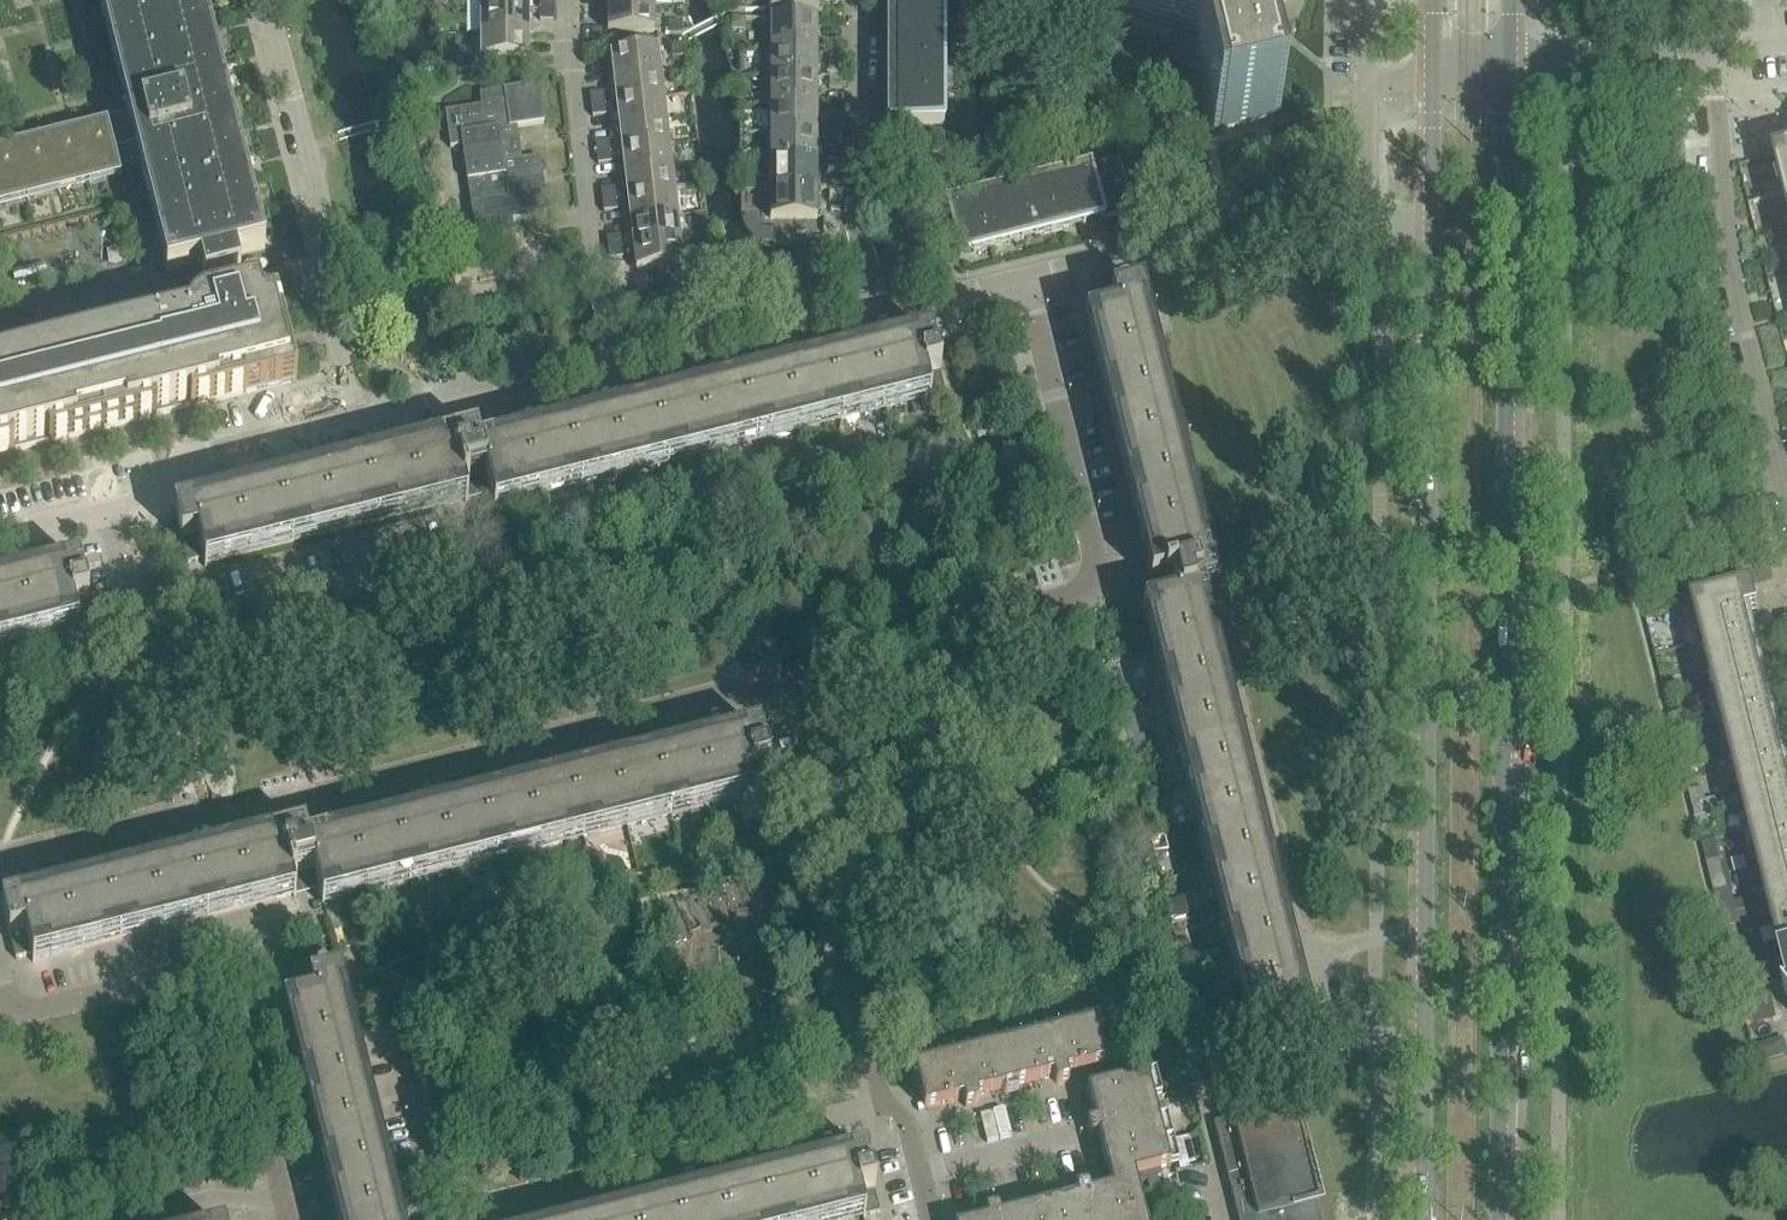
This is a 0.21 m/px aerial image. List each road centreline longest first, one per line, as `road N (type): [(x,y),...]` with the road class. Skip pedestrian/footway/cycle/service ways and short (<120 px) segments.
road 1 (tertiary): [(1498,1219),(1509,69)]
road 2 (tertiary): [(1432,229),(1424,1219)]
road 3 (residential): [(0,859),(168,817),(193,825),(741,691),(797,689)]
road 4 (residential): [(797,689),(827,661),(1073,598),(1096,585),(1097,556),(1028,288)]
road 5 (residential): [(284,1219),(222,971),(11,1023),(0,976)]
road 6 (residential): [(1786,513),(1724,253),(1710,53)]
road 7 (residential): [(899,1121),(881,1098),(840,940),(838,863),(797,689)]
road 8 (residential): [(351,421),(305,147),(261,0)]
road 9 (residential): [(899,1121),(483,1219)]
road 10 (residential): [(625,384),(597,273),(570,0)]
road 11 (residential): [(0,538),(156,499),(189,462),(351,421)]
road 12 (residential): [(1028,288),(1367,210)]
road 13 (residential): [(880,322),(858,216),(859,0)]
road 14 (residential): [(351,421),(486,404),(532,407),(625,384)]
road 15 (residential): [(625,384),(880,322)]
road 16 (residential): [(441,1219),(381,1000)]
road 17 (residential): [(1509,69),(1710,53)]
road 18 (residential): [(919,1177),(1076,1137)]
road 19 (tertiary): [(1433,76),(1432,229)]
road 20 (residential): [(880,322),(1028,288)]
road 21 (residential): [(1367,210),(1368,83)]

